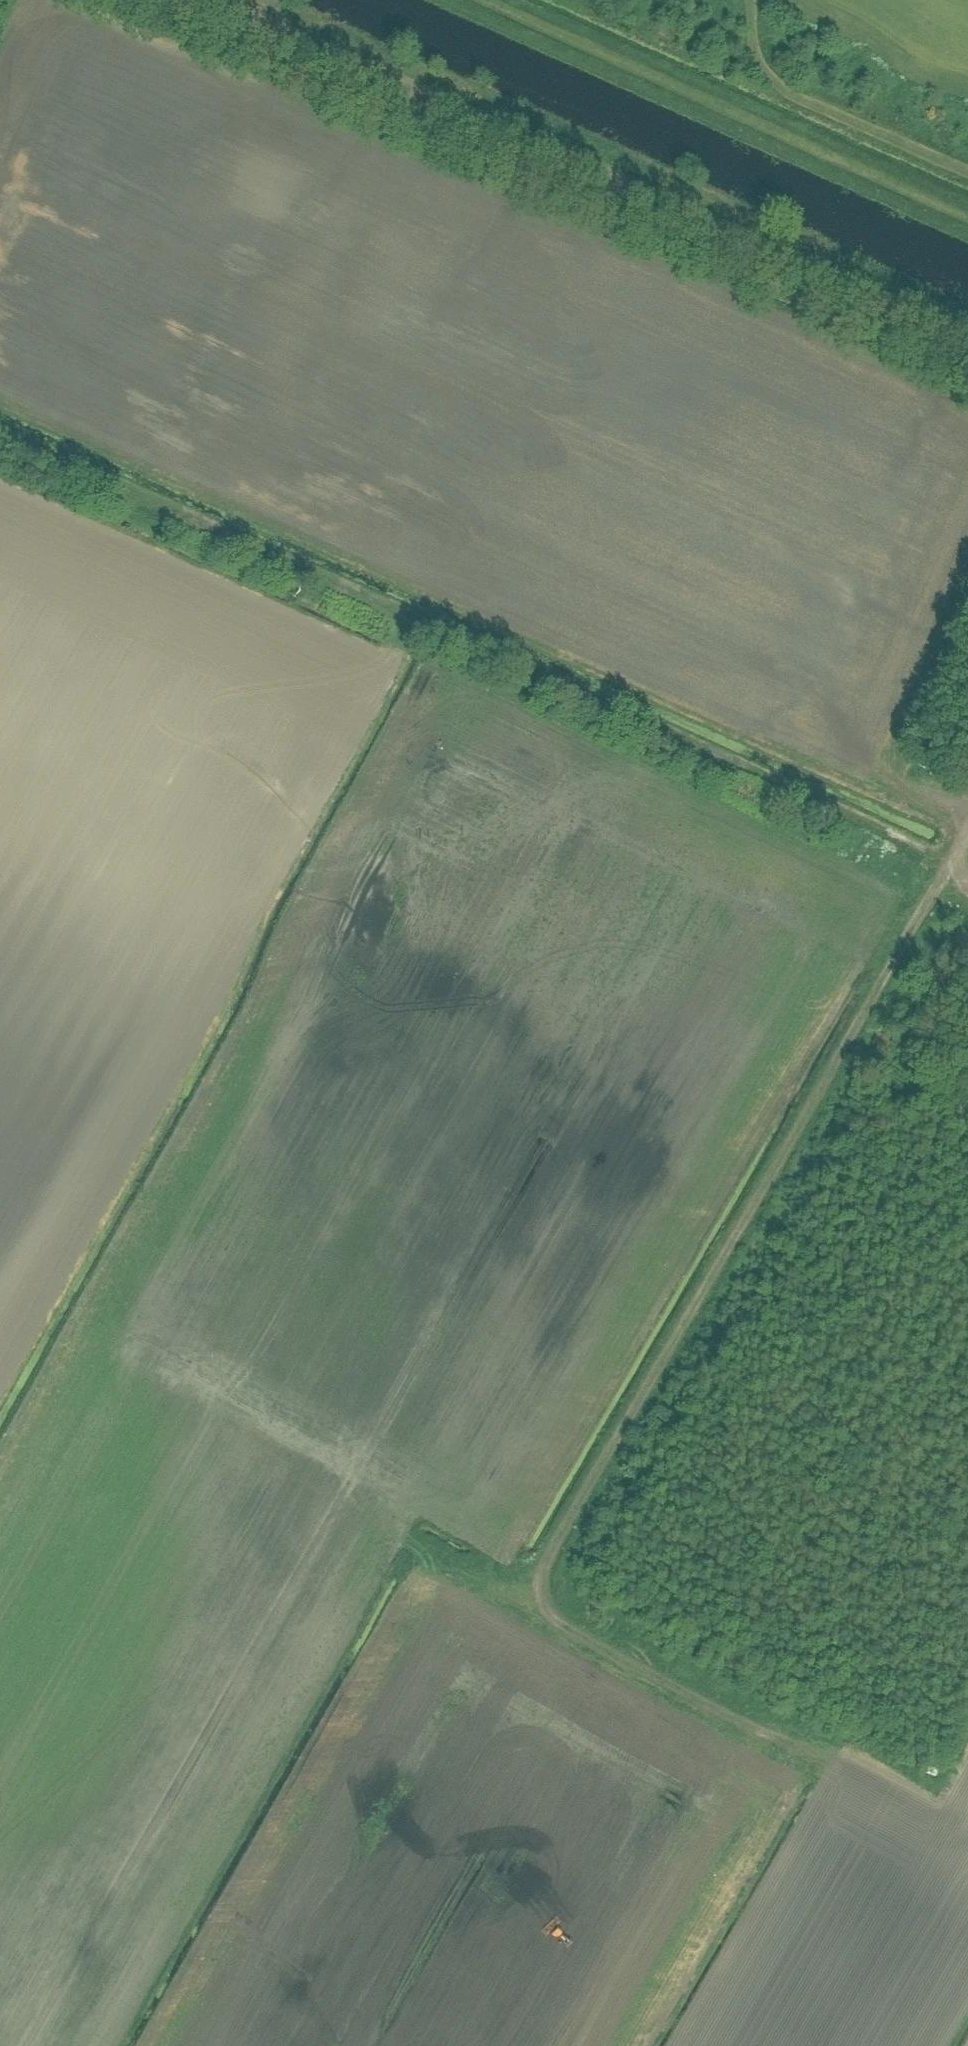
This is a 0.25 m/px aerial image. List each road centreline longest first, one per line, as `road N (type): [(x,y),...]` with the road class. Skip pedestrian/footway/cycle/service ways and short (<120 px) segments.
road 1 (track): [(948,869),(536,1577),(533,1599),(749,1729)]
road 2 (tertiary): [(967,336),(220,0)]

